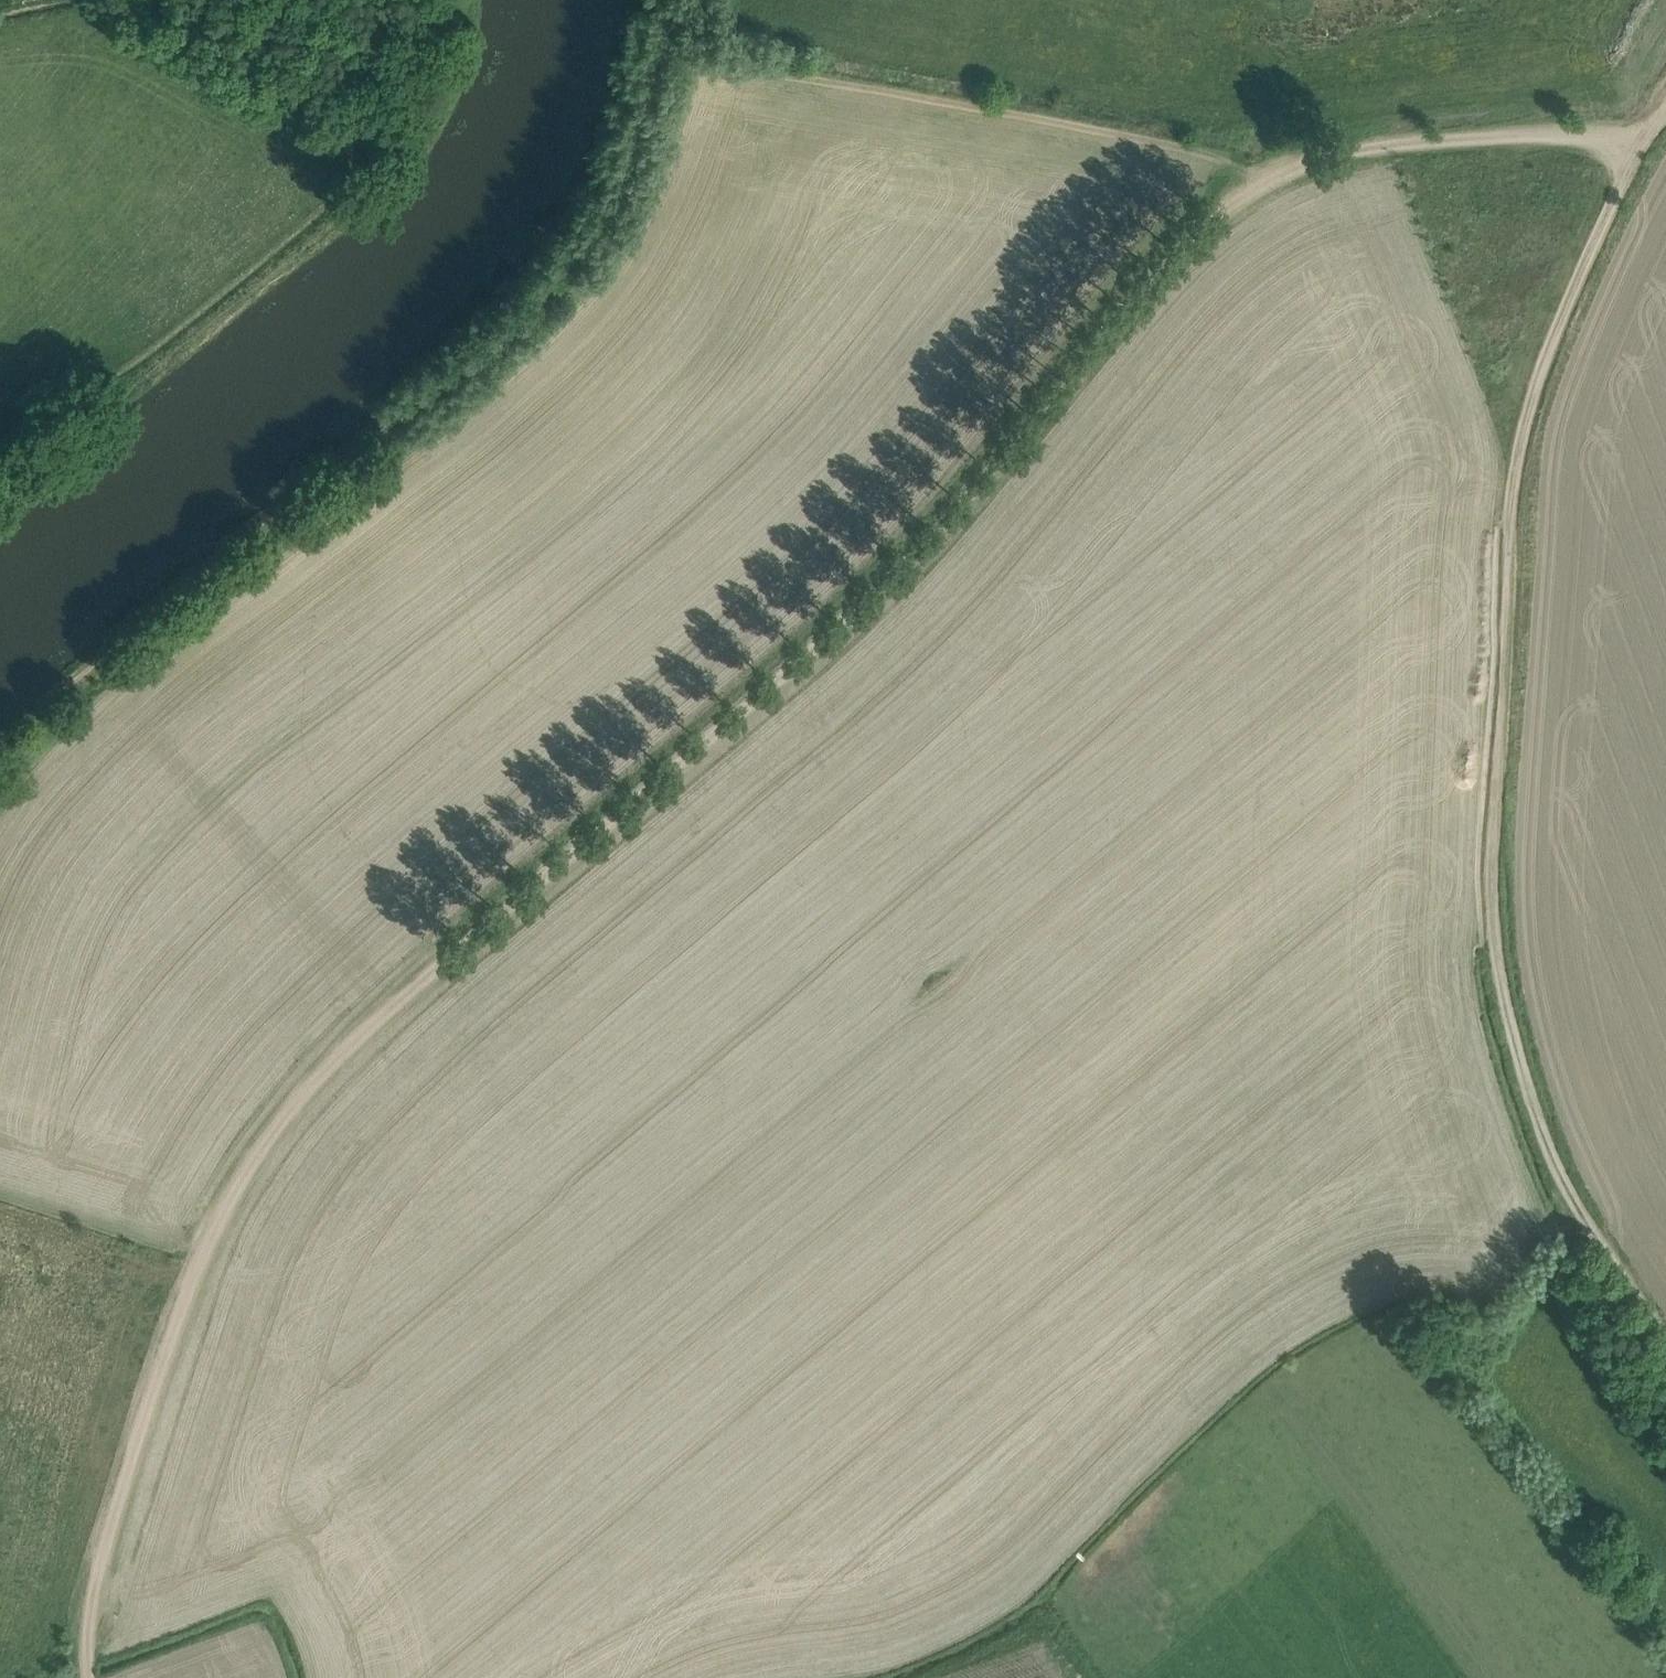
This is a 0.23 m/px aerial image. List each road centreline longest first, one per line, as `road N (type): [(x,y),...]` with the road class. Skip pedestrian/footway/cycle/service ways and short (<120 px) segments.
road 1 (track): [(90,1677),(94,1586),(181,1335),(252,1178),(370,1025),(722,738),(898,579),(1235,193),(1375,133),(1659,123)]
road 2 (track): [(1665,1345),(1616,1259),(1500,1016),(1506,630),(1519,434),(1593,247),(1659,123)]

